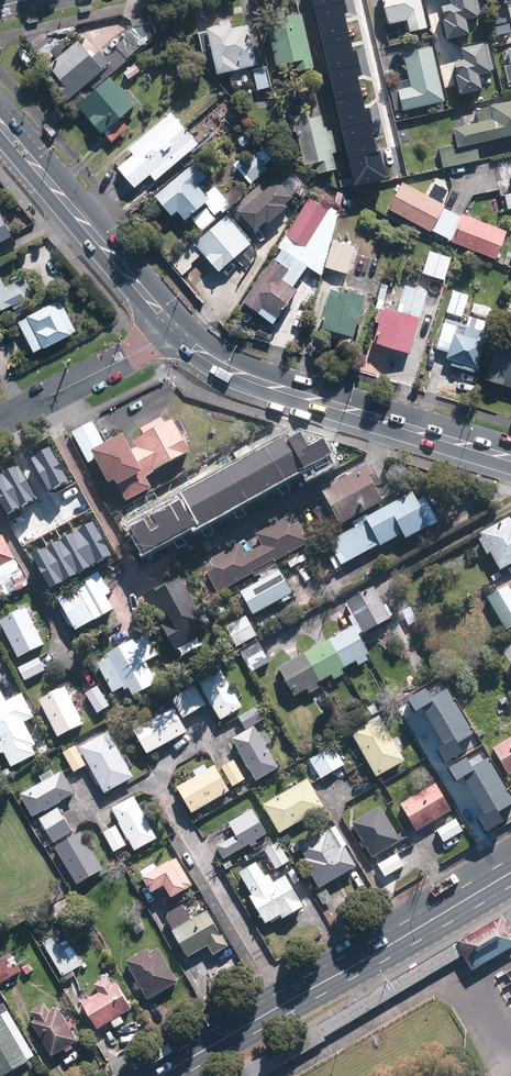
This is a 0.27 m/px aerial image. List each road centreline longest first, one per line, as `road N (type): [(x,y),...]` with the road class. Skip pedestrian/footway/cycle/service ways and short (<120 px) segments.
road 1 (primary): [(162,1075),(510,869)]
road 2 (secondary): [(174,325),(245,376),(510,457)]
road 3 (secondary): [(0,123),(174,325)]
road 4 (residential): [(0,423),(174,325)]

